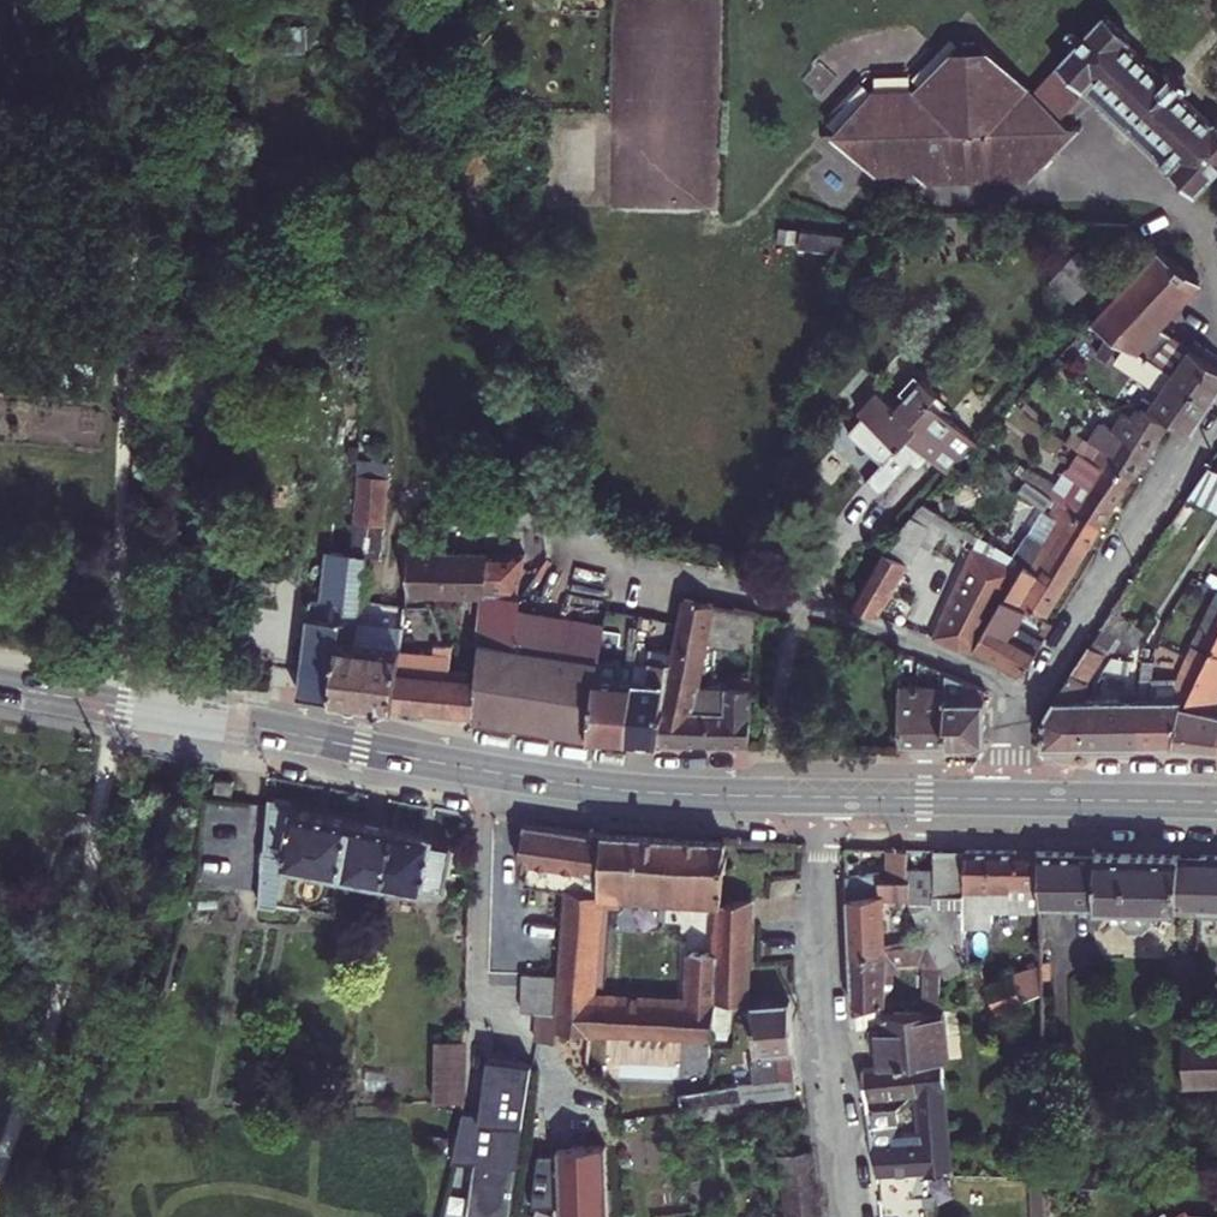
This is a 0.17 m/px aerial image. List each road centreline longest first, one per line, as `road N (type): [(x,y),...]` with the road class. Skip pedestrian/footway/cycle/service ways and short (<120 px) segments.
road 1 (primary): [(0,685),(555,783),(824,797)]
road 2 (residential): [(625,570),(842,618),(1027,705)]
road 3 (residential): [(853,1216),(827,1032),(824,797)]
road 4 (unclassified): [(1027,705),(1216,424)]
road 5 (primary): [(1011,799),(1216,804)]
road 6 (primary): [(824,797),(1011,799)]

